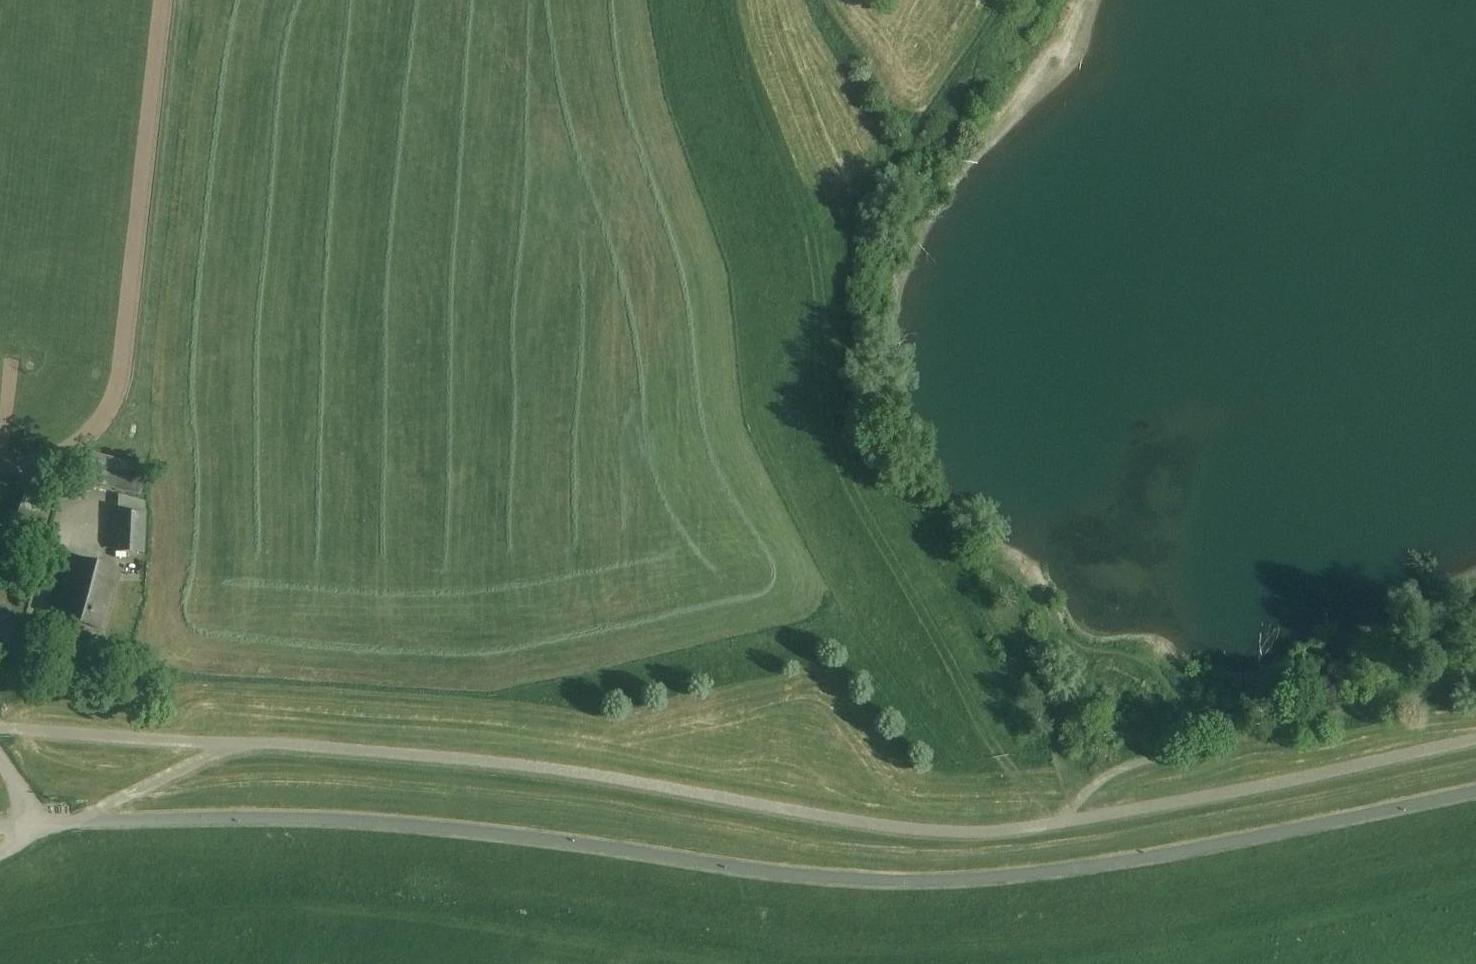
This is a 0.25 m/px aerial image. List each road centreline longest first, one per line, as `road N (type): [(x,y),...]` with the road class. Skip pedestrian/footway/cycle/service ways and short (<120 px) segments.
road 1 (track): [(0,729),(263,742),(539,767),(958,835),(1063,824),(1475,741)]
road 2 (track): [(263,742),(205,758),(72,822)]
road 3 (track): [(1063,824),(1107,778),(1171,759)]

